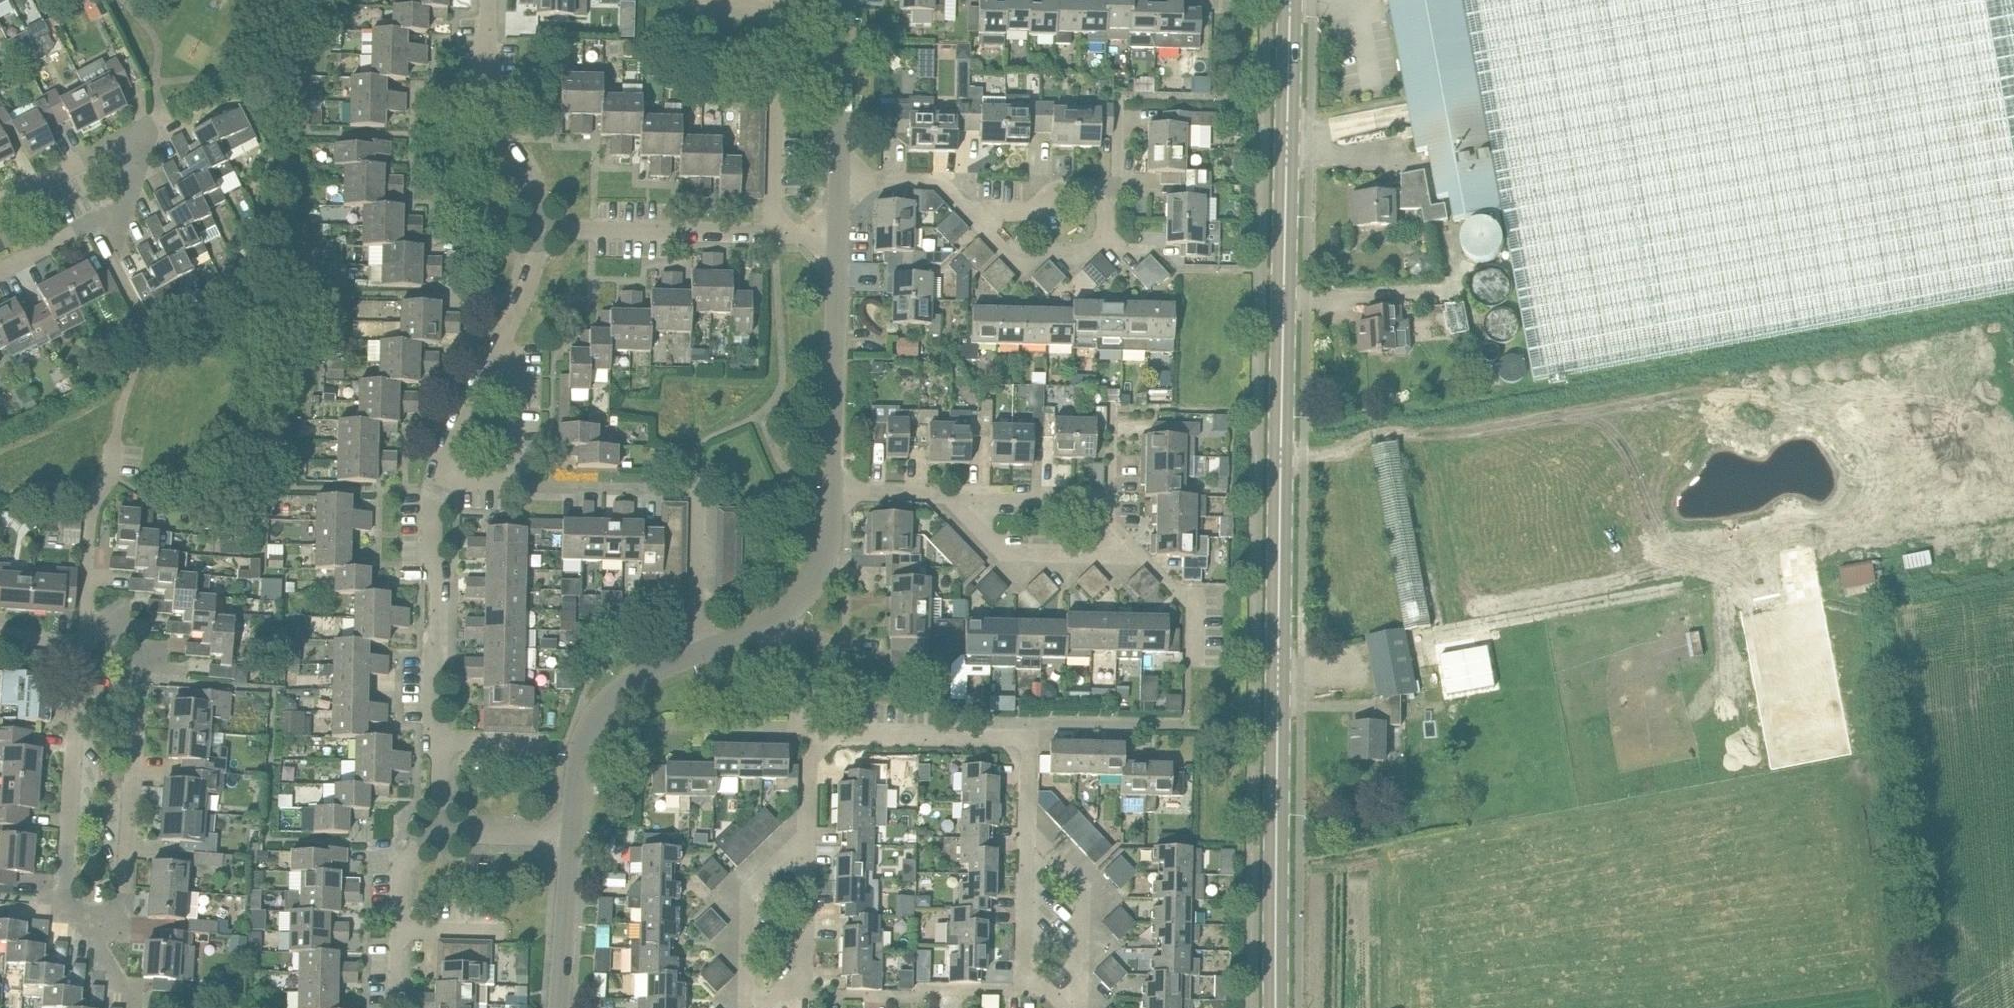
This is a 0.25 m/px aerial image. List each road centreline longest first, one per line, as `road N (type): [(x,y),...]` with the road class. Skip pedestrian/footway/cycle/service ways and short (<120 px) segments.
road 1 (secondary): [(1277,1007),(1291,0)]
road 2 (residential): [(0,201),(148,126),(122,208),(0,270)]
road 3 (residential): [(85,639),(105,625),(130,627),(143,643),(123,903),(90,913)]
road 4 (residential): [(439,832),(431,719),(438,471)]
road 5 (residential): [(838,236),(542,228)]
road 6 (residential): [(63,655),(80,678),(63,900),(90,913)]
road 7 (residential): [(832,490),(838,236)]
road 8 (residential): [(542,228),(535,179),(488,106),(489,0)]
road 9 (residential): [(581,747),(619,689),(773,619)]
road 10 (residential): [(1029,735),(813,731)]
road 11 (residential): [(1060,1002),(1080,995),(1084,887),(1027,830)]
road 12 (residential): [(85,639),(89,517),(111,477),(115,447)]
road 13 (residential): [(755,1007),(747,993),(747,893),(807,838)]
road 14 (residential): [(506,476),(522,484),(694,485)]
road 15 (residential): [(395,1000),(401,873),(439,832)]
road 16 (residential): [(1107,553),(1001,550),(948,495)]
road 17 (unclassified): [(839,178),(843,0)]
road 18 (residential): [(561,1007),(573,836)]
road 19 (residential): [(1106,234),(1071,255),(1050,249),(1021,260),(967,209)]
road 20 (residential): [(1107,553),(1141,554),(1196,610),(1194,663)]
road 21 (residential): [(1029,735),(1040,723),(1187,725)]
road 22 (residential): [(1024,989),(1027,830)]
road 23 (residential): [(1106,498),(948,495)]
road 24 (residential): [(803,994),(807,838)]
road 25 (residential): [(1103,203),(1075,185),(1054,189),(1027,211),(967,209)]
road 26 (residential): [(773,619),(817,575),(830,536),(832,490)]
road 27 (residential): [(663,725),(803,729)]
road 28 (residential): [(967,209),(935,181),(839,178)]
road 29 (residential): [(506,476),(515,371),(495,350)]
road 30 (residential): [(439,832),(573,836)]
road 31 (residential): [(438,471),(495,350)]
road 32 (residential): [(495,350),(523,296),(542,228)]

